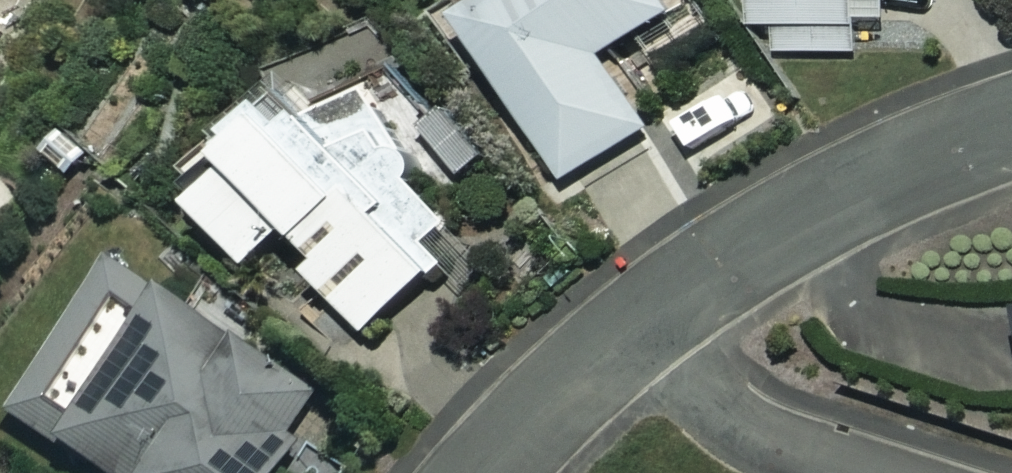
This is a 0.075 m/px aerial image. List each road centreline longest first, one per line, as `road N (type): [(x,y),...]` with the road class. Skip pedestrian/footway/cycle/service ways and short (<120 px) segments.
road 1 (residential): [(625,347),(699,288),(819,210),(1011,117)]
road 2 (residential): [(625,347),(769,442),(860,472)]
road 3 (residential): [(489,472),(625,347)]

